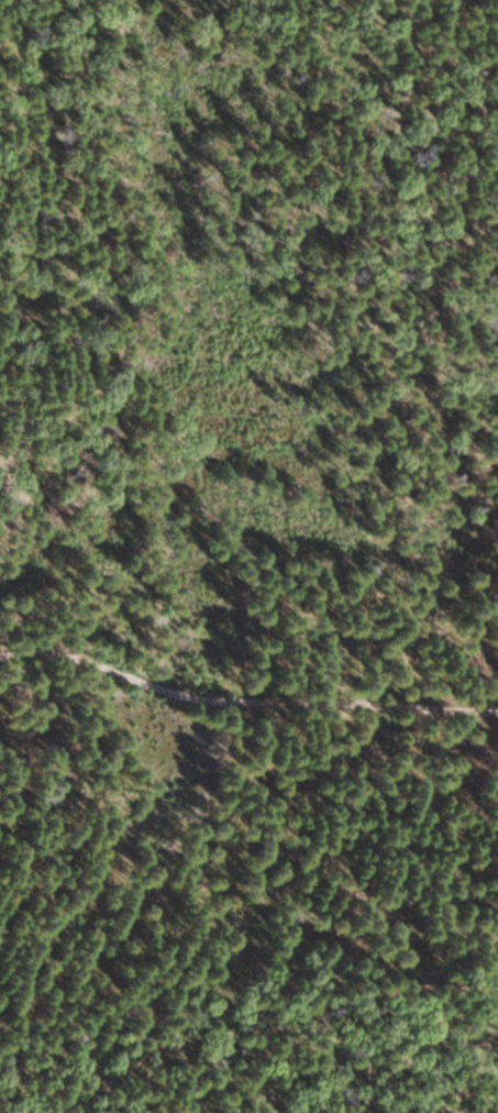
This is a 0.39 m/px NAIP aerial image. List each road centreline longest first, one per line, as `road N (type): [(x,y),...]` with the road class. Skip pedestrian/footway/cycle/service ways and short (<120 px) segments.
road 1 (track): [(497,712),(197,699),(53,650),(0,655)]

